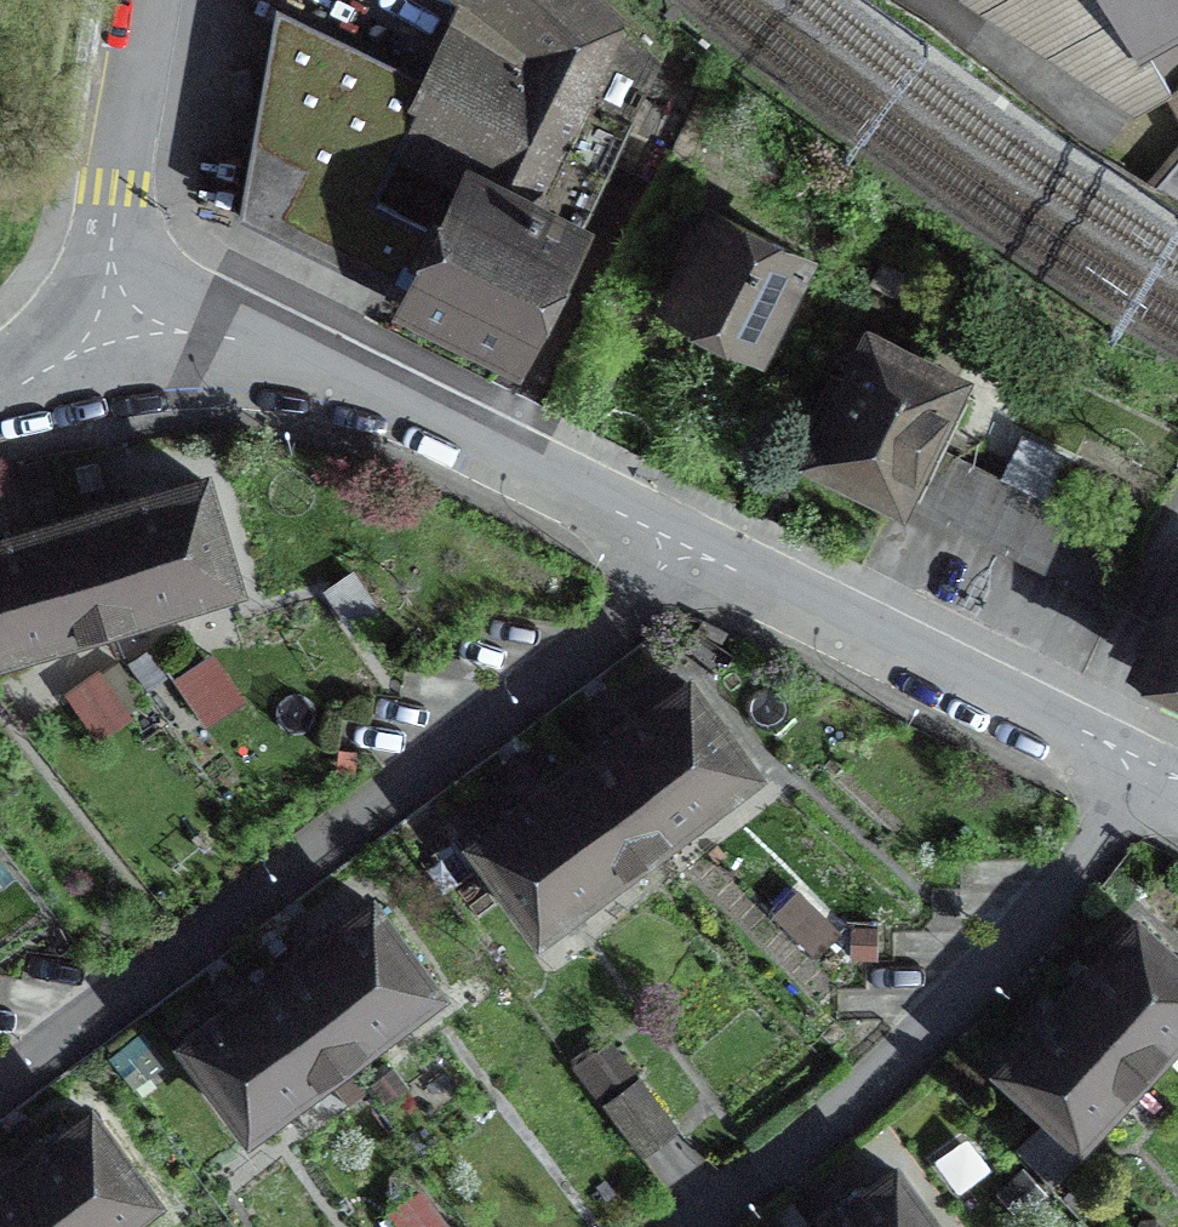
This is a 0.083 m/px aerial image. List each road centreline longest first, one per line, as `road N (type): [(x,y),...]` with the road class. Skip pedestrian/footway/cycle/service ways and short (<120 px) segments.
road 1 (residential): [(704,543),(0,1082)]
road 2 (residential): [(1135,771),(1110,826),(988,971),(859,1098),(682,1226)]
road 3 (residential): [(704,543),(276,345),(114,317)]
road 4 (residential): [(1135,771),(704,543)]
road 5 (residential): [(114,317),(111,235),(147,0)]
road 6 (residential): [(114,317),(0,380)]

